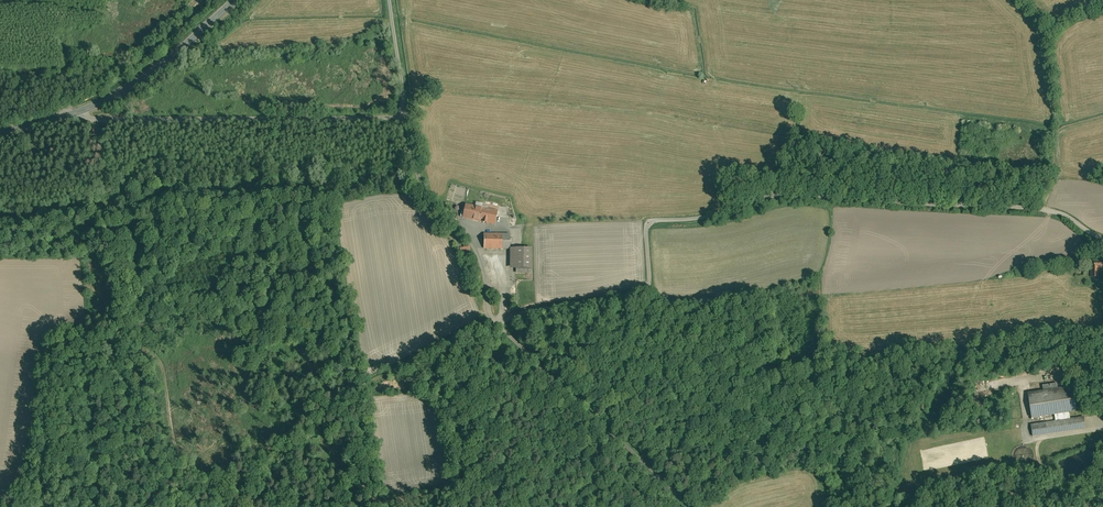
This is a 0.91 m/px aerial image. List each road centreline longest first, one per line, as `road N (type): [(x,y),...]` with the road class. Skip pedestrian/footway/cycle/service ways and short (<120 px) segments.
road 1 (unclassified): [(496,325),(639,294),(649,223),(785,196),(1042,210),(1102,241)]
road 2 (residential): [(78,114),(88,121),(404,116)]
road 3 (unclassified): [(496,325),(686,506)]
road 4 (unclassified): [(404,116),(425,198),(477,251),(496,325)]
road 5 (tertiary): [(237,0),(137,84),(78,114)]
road 6 (track): [(1102,429),(1040,439),(1041,506)]
road 7 (track): [(0,506),(23,471),(35,388)]

